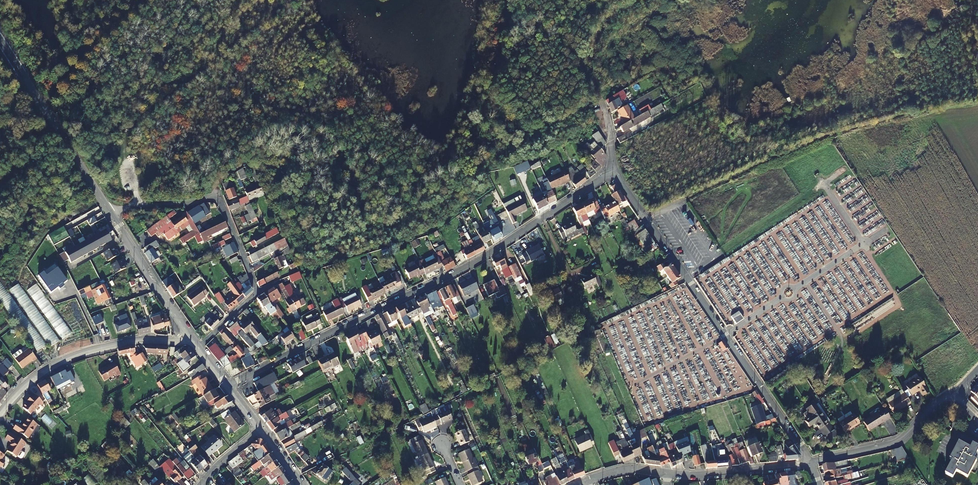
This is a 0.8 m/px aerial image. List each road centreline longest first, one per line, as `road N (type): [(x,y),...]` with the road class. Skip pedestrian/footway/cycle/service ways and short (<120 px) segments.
road 1 (residential): [(229,387),(480,261),(614,173)]
road 2 (residential): [(810,463),(614,173)]
road 3 (residential): [(200,346),(257,289),(224,206),(214,198),(139,207)]
road 4 (residential): [(200,346),(106,346),(18,389),(0,415)]
road 5 (tertiary): [(0,37),(108,210)]
road 6 (residential): [(956,394),(890,444),(810,463)]
road 7 (tertiary): [(108,210),(200,346)]
road 8 (residential): [(668,473),(810,463)]

